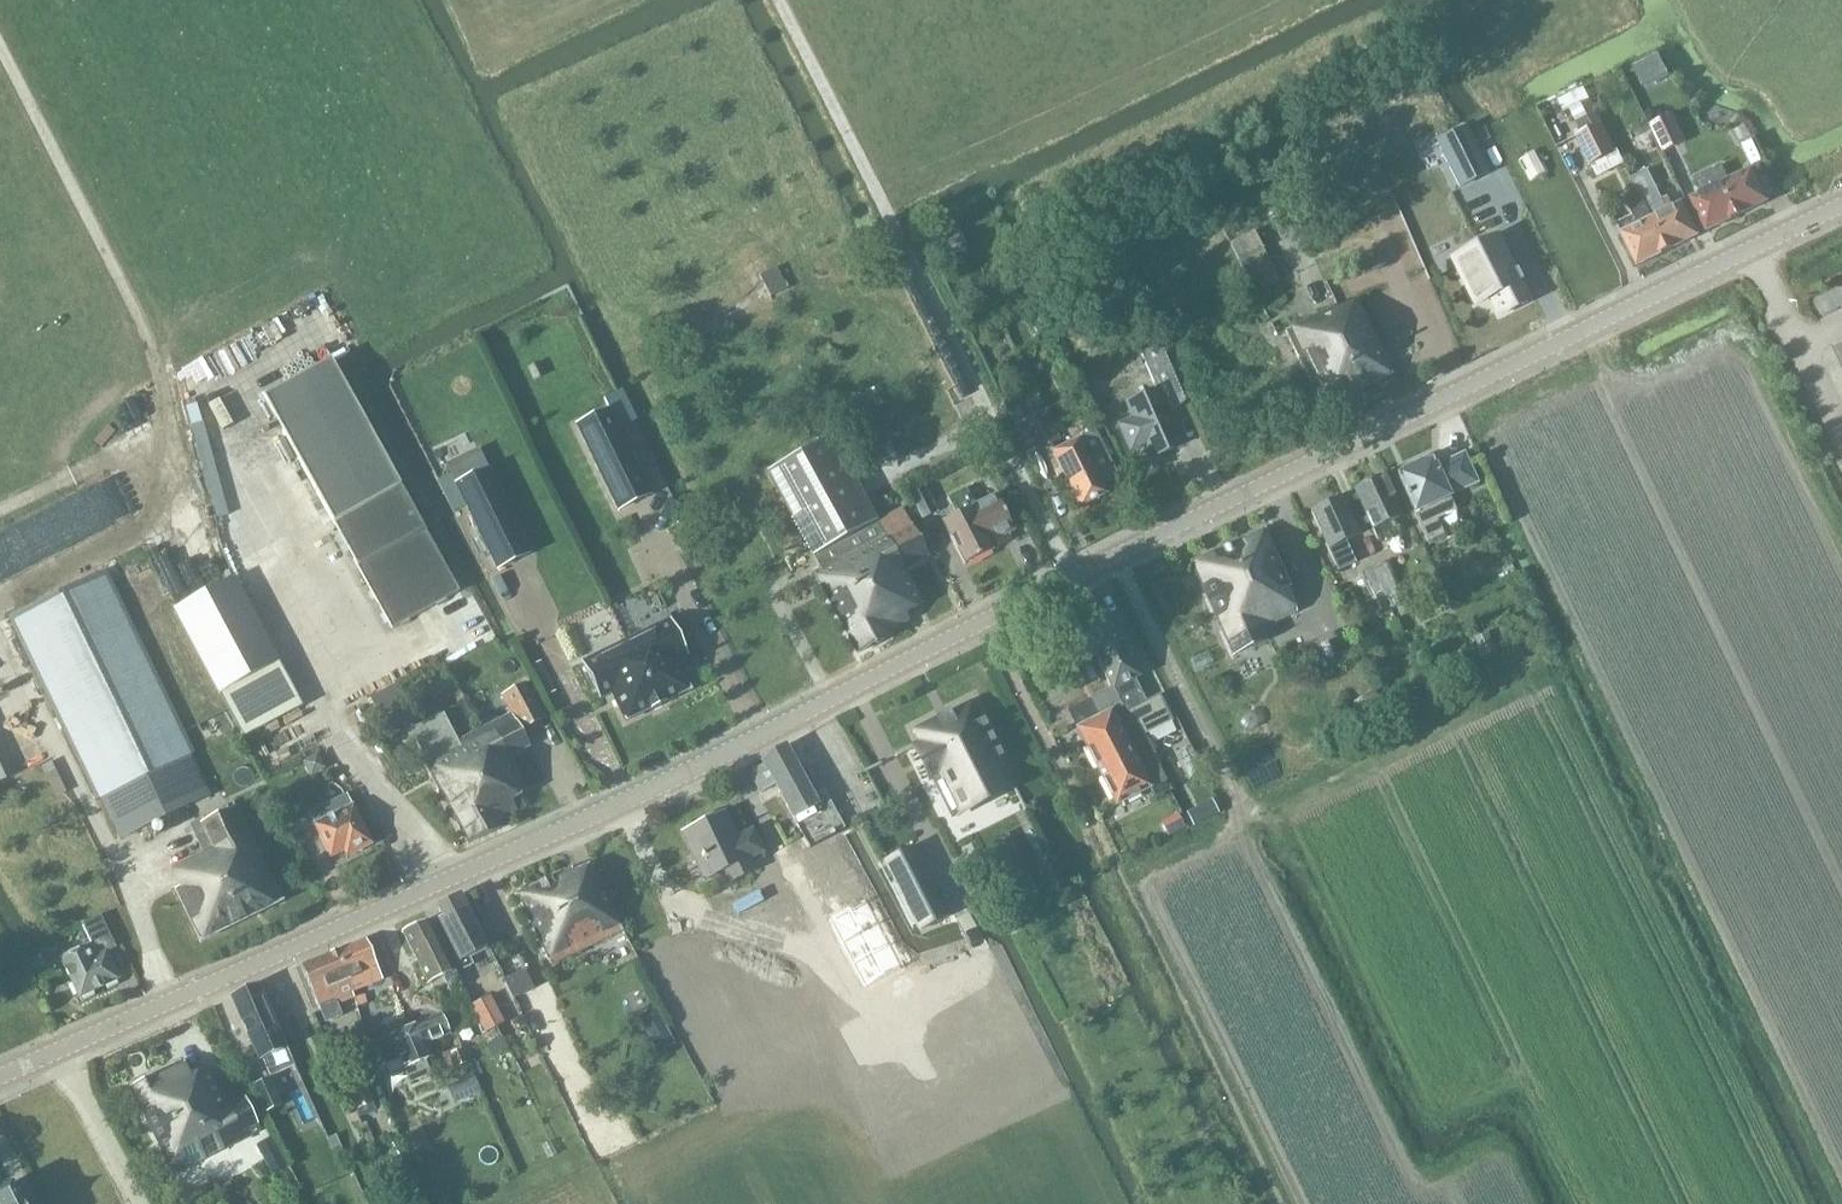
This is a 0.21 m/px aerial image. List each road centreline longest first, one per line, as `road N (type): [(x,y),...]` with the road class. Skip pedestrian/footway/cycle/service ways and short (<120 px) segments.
road 1 (tertiary): [(0,1091),(734,756),(985,620),(1841,214)]
road 2 (track): [(0,608),(10,594),(173,525),(192,501),(163,368),(139,307),(0,38)]
road 3 (track): [(1071,578),(778,0)]
road 4 (track): [(174,1009),(105,830),(0,613)]

